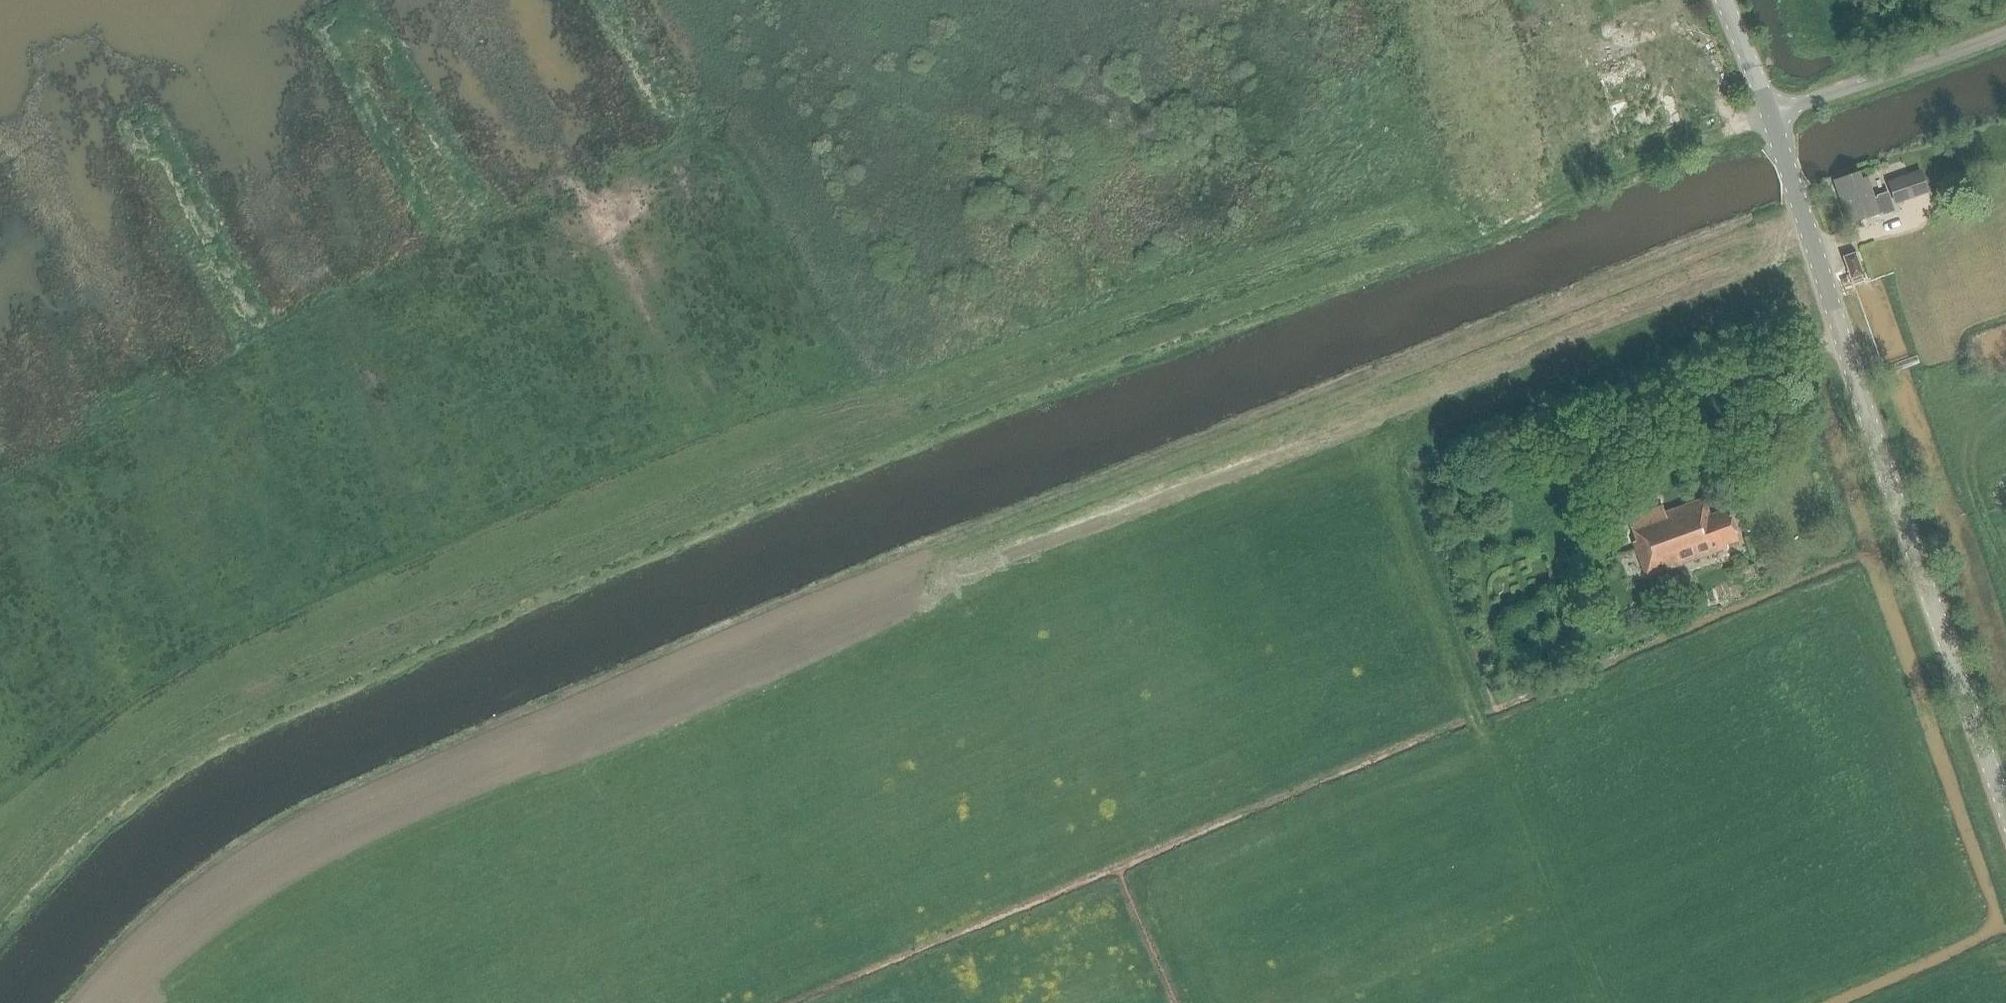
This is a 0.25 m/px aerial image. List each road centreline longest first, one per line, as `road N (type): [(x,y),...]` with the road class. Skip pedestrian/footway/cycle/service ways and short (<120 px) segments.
road 1 (tertiary): [(2005,792),(1771,110)]
road 2 (unclassified): [(1771,110),(2005,22)]

